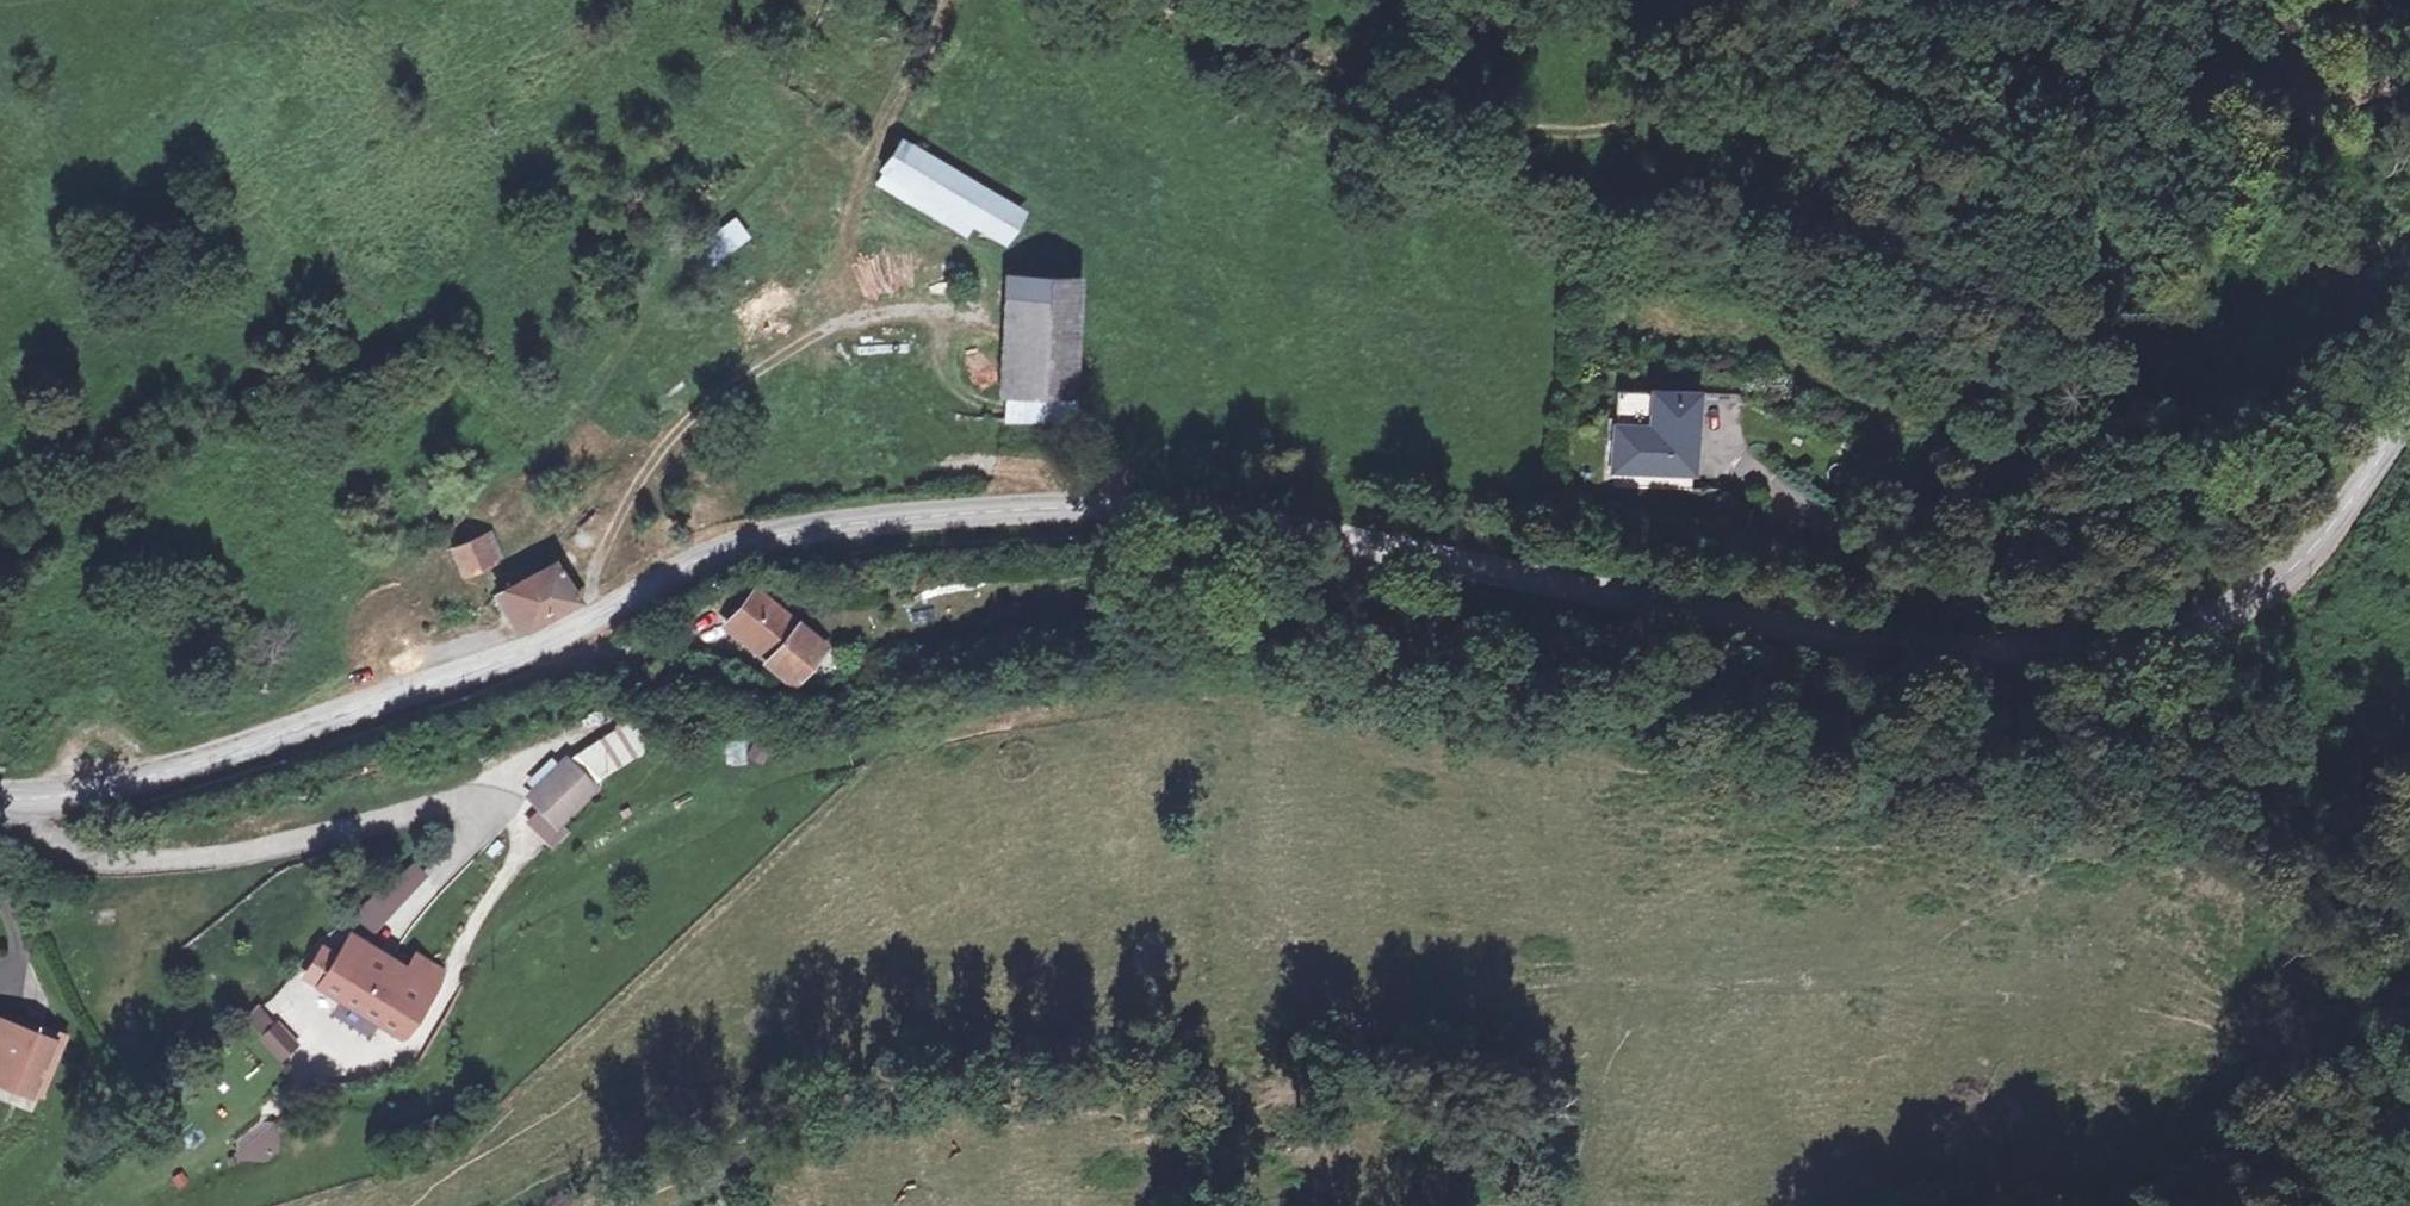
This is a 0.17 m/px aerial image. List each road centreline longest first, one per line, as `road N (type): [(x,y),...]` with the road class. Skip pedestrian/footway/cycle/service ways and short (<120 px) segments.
road 1 (secondary): [(0,801),(98,790),(255,746),(592,628),(755,547),(827,526),(1073,504),(1245,517),(1647,602),(1904,646),(2028,656),(2147,647),(2256,610),(2339,552),(2409,473)]
road 2 (track): [(948,304),(837,335),(704,398),(625,482),(587,596),(592,628)]

